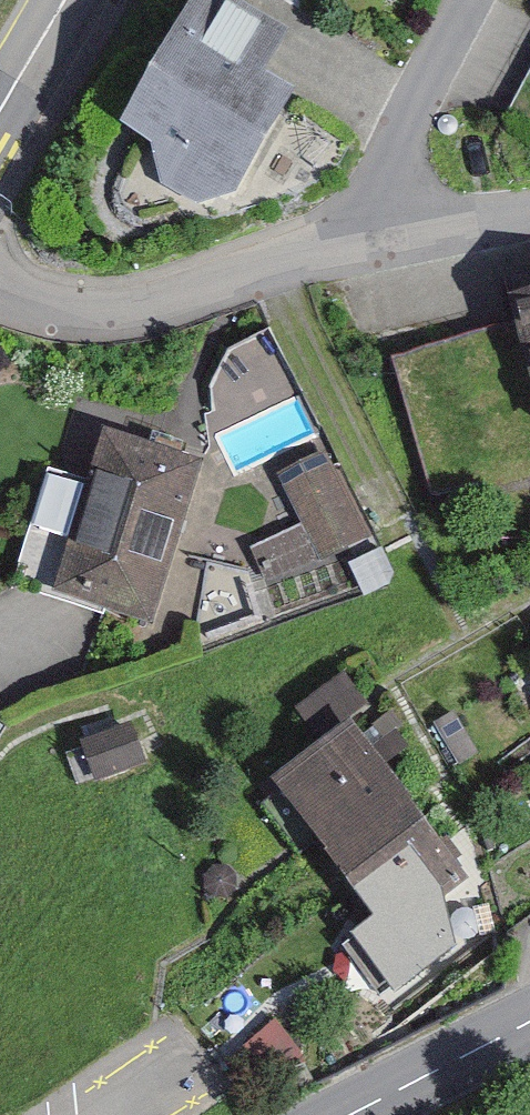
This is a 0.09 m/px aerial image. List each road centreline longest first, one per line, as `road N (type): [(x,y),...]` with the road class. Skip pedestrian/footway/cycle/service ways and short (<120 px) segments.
road 1 (residential): [(0,286),(46,307),(132,311),(297,262),(400,243)]
road 2 (residential): [(400,243),(411,139),(476,0)]
road 3 (primary): [(348,1114),(529,1020)]
road 4 (residential): [(400,243),(529,225)]
road 5 (primary): [(0,111),(66,0)]

